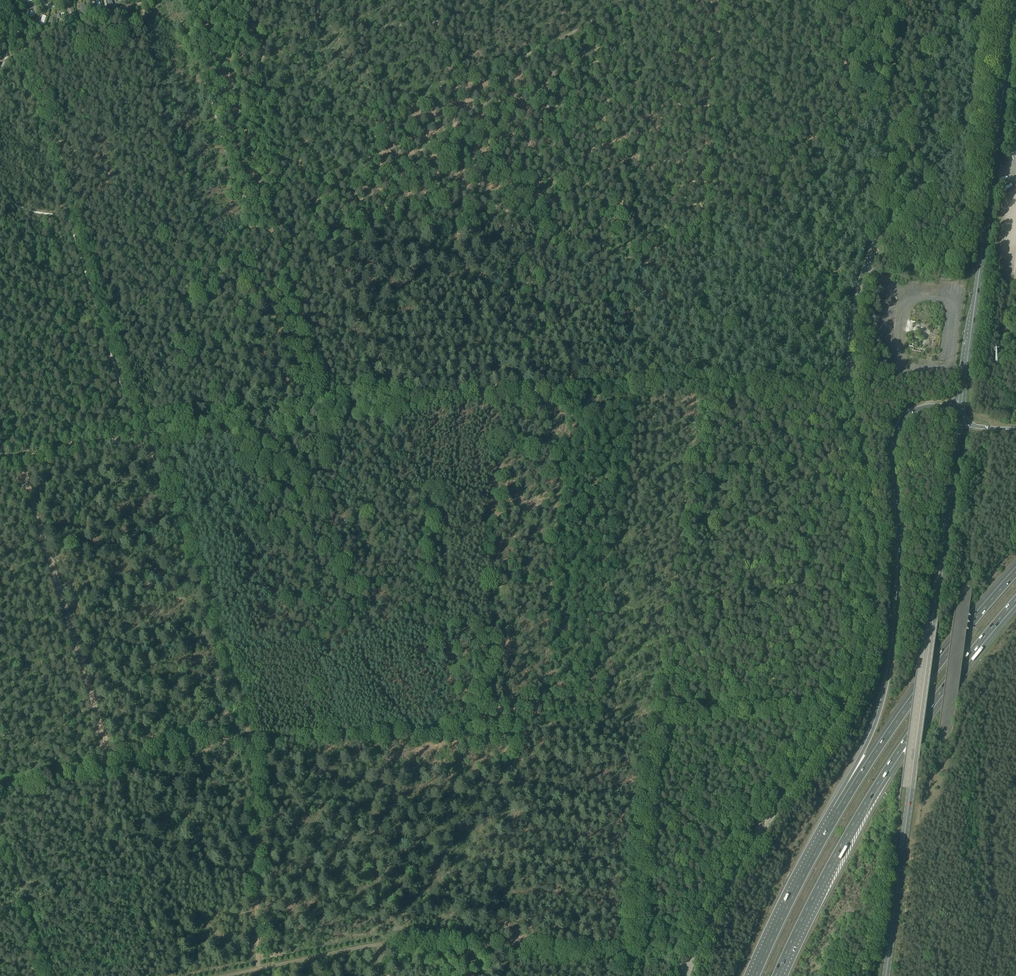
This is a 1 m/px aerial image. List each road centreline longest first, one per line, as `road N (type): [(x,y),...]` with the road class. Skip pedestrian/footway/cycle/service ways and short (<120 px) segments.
road 1 (tertiary): [(688,975),(722,898),(847,704),(870,642),(877,538),(849,375)]
road 2 (track): [(500,975),(516,722),(537,721),(566,386)]
road 3 (track): [(629,958),(703,381)]
road 4 (primary): [(886,975),(959,425)]
road 5 (track): [(258,969),(251,713),(155,433)]
road 6 (track): [(0,785),(240,740),(516,722)]
road 7 (track): [(619,0),(518,58),(580,182),(514,272),(528,325),(530,390)]
road 8 (track): [(149,434),(355,397),(626,384)]
road 9 (track): [(226,975),(362,950),(440,946),(694,962)]
road 10 (motorway): [(961,410),(917,411),(894,438),(893,640),(879,710),(839,810)]
road 11 (motorway): [(778,975),(833,863),(902,750),(1015,604)]
road 12 (primary): [(961,410),(1015,0)]
road 13 (tertiary): [(849,375),(865,267),(963,128),(988,0)]
road 14 (track): [(149,434),(25,49)]
road 15 (motorway): [(1015,570),(904,708),(839,810)]
road 16 (track): [(364,388),(399,286),(419,258),(480,254),(513,280)]
road 17 (unclassified): [(626,384),(849,375)]
road 18 (track): [(546,229),(431,163),(377,181)]
road 19 (motorway): [(839,810),(754,975)]
road 20 (track): [(320,235),(367,399)]
road 21 (track): [(47,975),(0,822)]
road 22 (track): [(0,461),(149,434)]
road 23 (track): [(537,721),(658,712)]

